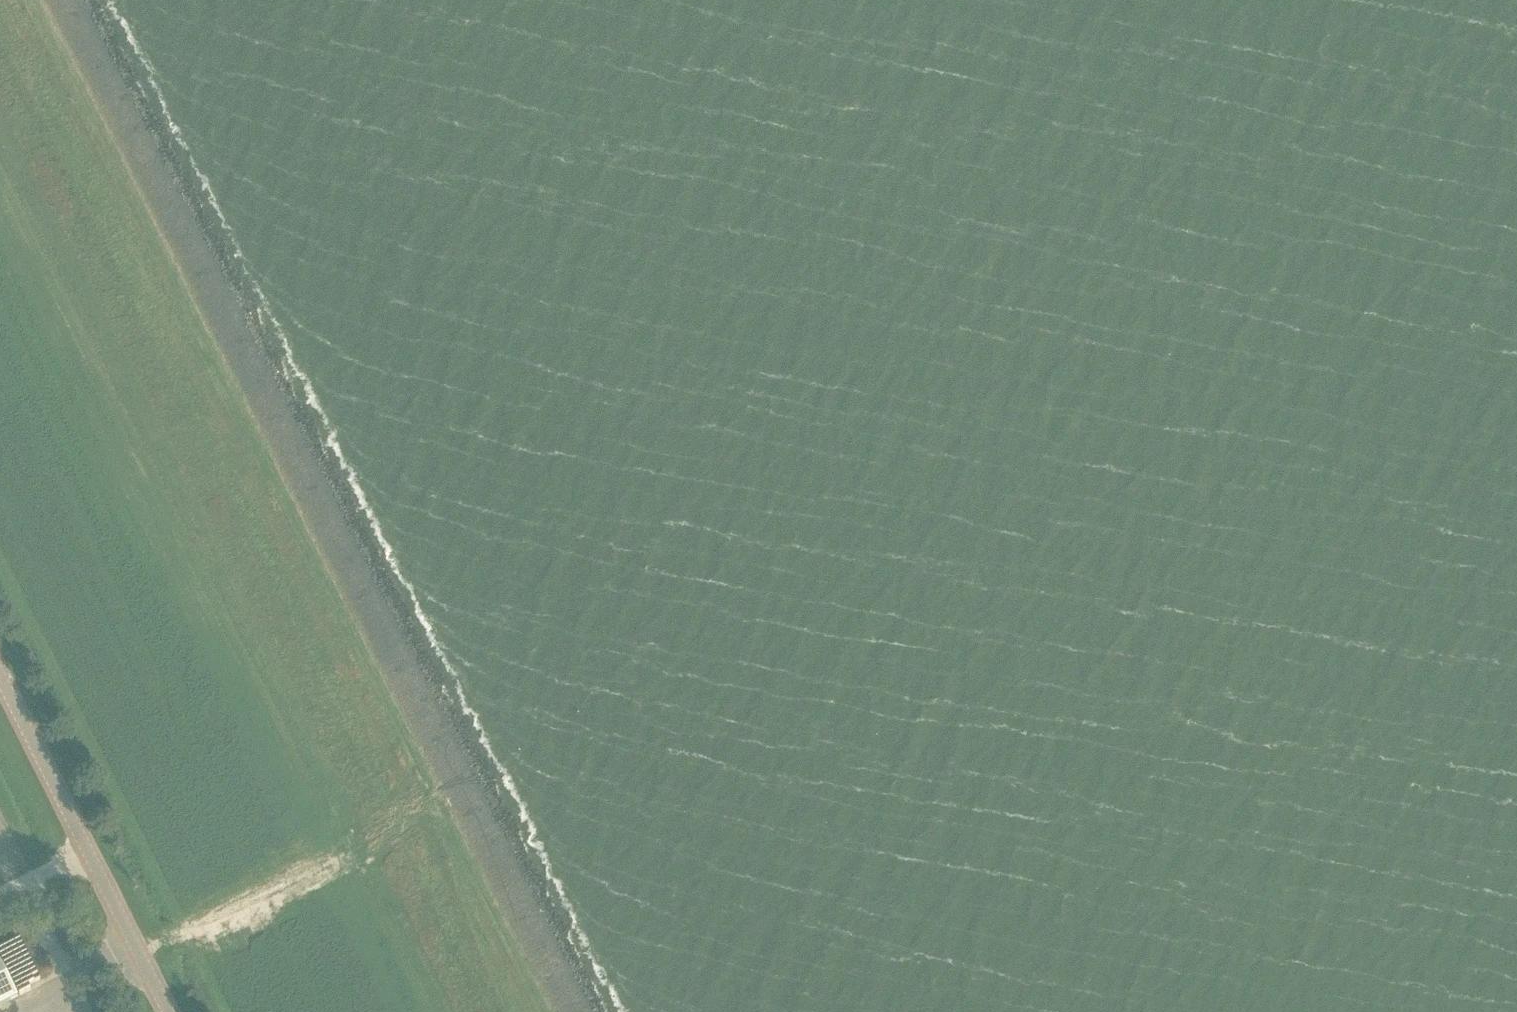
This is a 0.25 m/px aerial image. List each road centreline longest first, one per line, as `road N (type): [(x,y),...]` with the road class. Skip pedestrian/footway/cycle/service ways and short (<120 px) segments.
road 1 (tertiary): [(168,1011),(0,677)]
road 2 (track): [(345,854),(140,957)]

